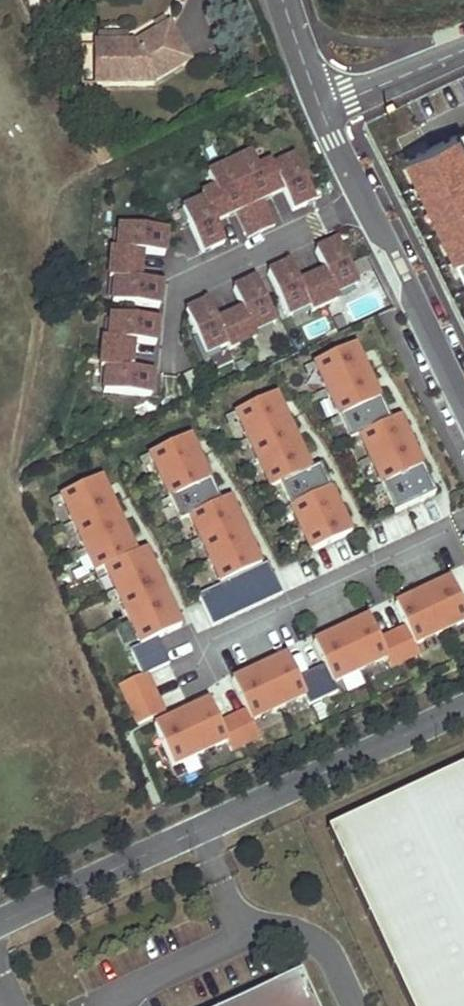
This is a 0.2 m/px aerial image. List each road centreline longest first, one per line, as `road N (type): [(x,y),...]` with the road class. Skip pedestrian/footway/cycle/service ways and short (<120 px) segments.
road 1 (residential): [(0,923),(463,710)]
road 2 (residential): [(189,665),(463,519)]
road 3 (residential): [(364,202),(463,410)]
road 4 (residential): [(173,297),(364,202)]
road 5 (residential): [(463,43),(319,106)]

